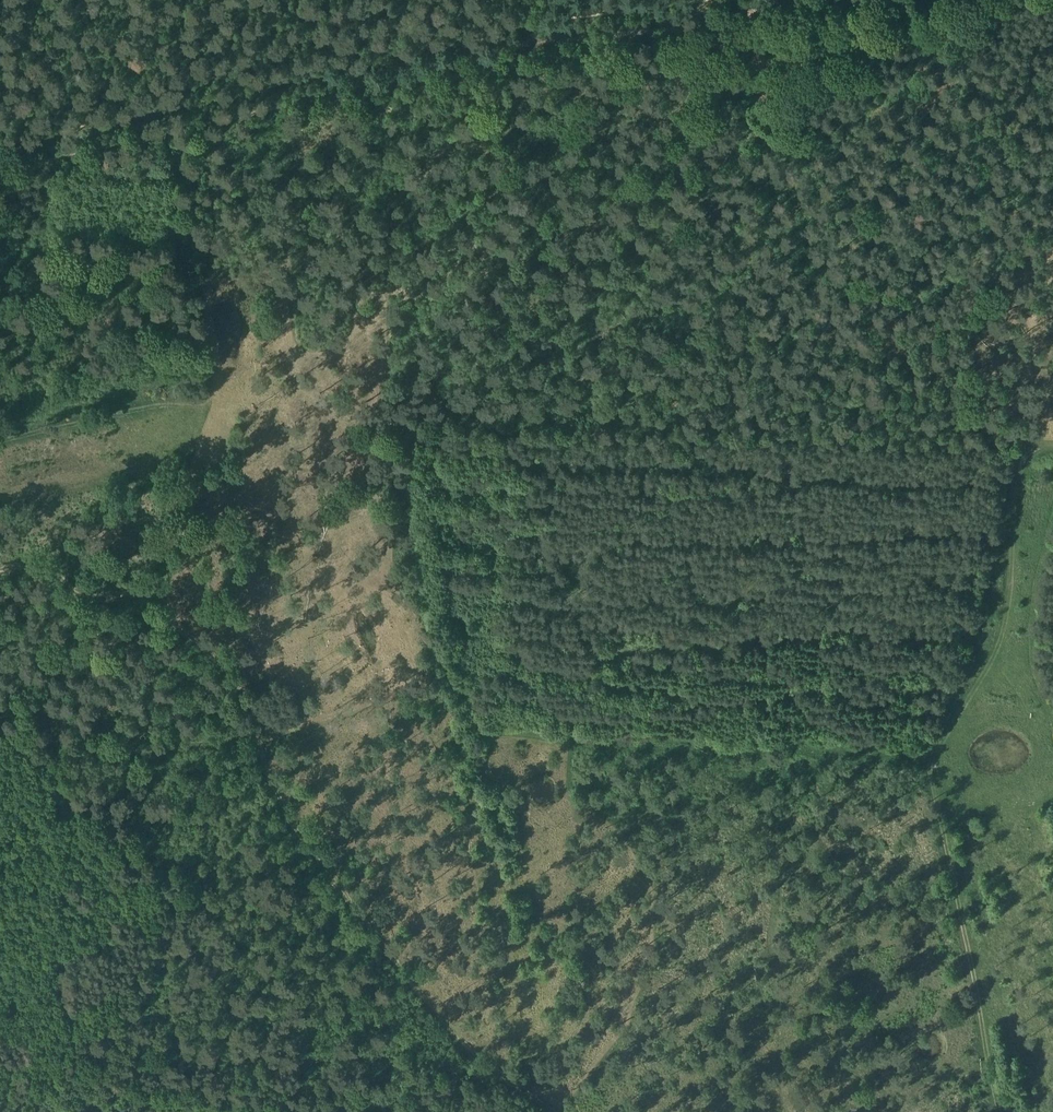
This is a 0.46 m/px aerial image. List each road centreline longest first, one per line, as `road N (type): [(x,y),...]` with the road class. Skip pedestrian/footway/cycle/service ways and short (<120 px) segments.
road 1 (track): [(840,0),(536,48),(0,161)]
road 2 (track): [(0,583),(40,592),(84,615),(147,618),(224,687),(304,856),(441,1033),(532,1111)]
road 3 (track): [(176,752),(251,732),(282,734),(340,705),(433,685)]

